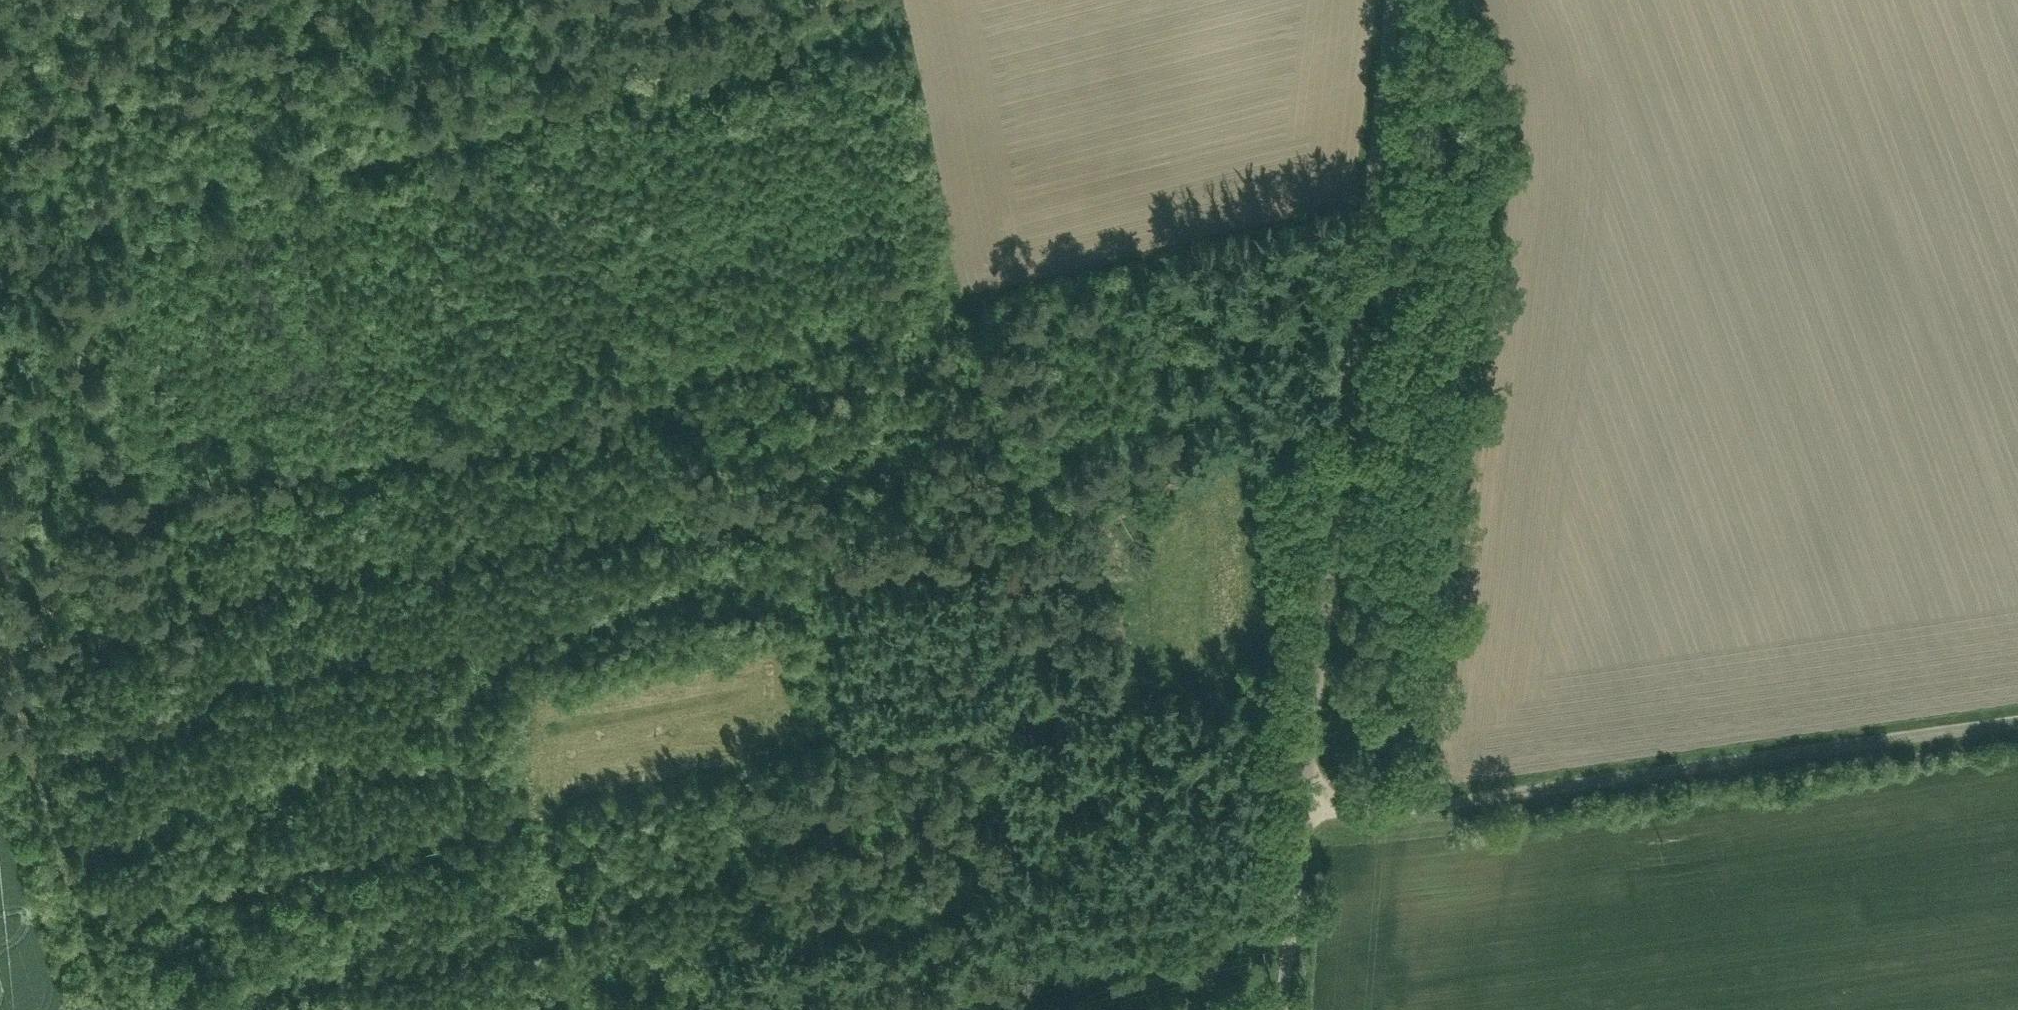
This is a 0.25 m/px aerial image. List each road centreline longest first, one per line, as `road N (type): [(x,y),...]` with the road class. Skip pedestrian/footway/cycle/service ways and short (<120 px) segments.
road 1 (residential): [(1319,820),(1394,0)]
road 2 (residential): [(2017,725),(1319,820)]
road 3 (residential): [(1292,1009),(1319,820)]

